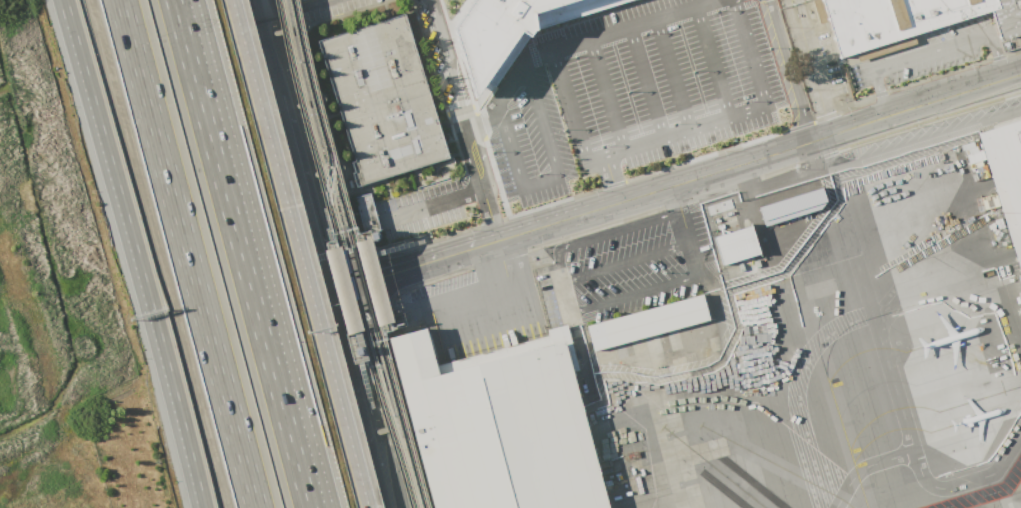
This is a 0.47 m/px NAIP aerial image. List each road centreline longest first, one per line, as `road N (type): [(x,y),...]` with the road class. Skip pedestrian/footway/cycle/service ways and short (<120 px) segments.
road 1 (motorway): [(64,0),(201,507)]
road 2 (motorway): [(115,0),(251,507)]
road 3 (motorway): [(307,507),(171,0)]
road 4 (motorway): [(366,507),(230,0)]
road 5 (tertiary): [(356,283),(291,36),(284,18),(264,9)]
road 6 (tertiary): [(396,507),(388,403),(356,283)]
road 7 (tertiary): [(328,291),(392,507)]
road 8 (residential): [(481,244),(671,185)]
road 9 (tertiary): [(285,129),(328,291)]
road 10 (residential): [(671,185),(830,134)]
road 11 (residential): [(356,283),(481,244)]
road 12 (residential): [(896,112),(1020,73)]

